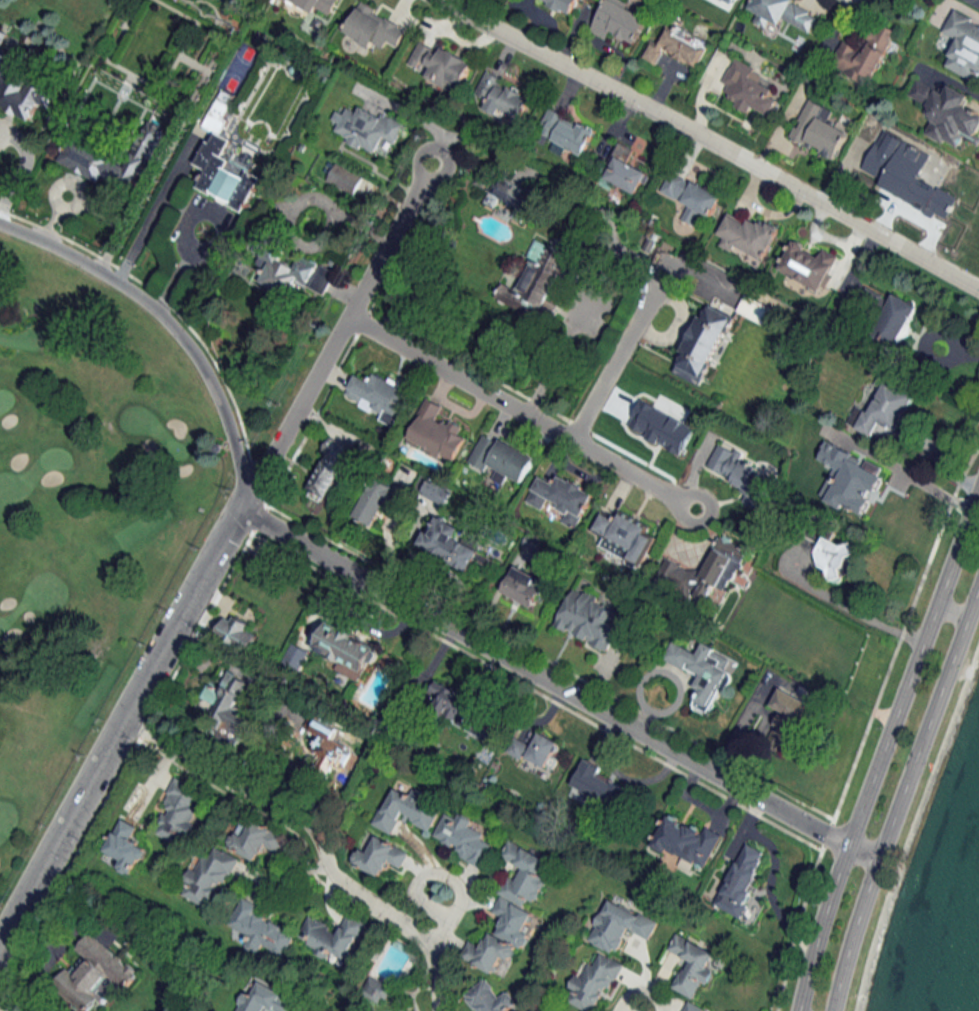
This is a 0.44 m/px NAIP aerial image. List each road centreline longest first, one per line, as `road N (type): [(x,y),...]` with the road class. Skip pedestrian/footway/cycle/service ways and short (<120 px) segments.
road 1 (residential): [(877,859),(831,842),(238,508)]
road 2 (residential): [(978,287),(439,0)]
road 3 (secondary): [(978,485),(827,897),(797,1010)]
road 4 (tertiary): [(0,943),(238,508)]
road 5 (residential): [(122,721),(304,821),(340,886),(427,945),(439,1010)]
road 6 (secondary): [(831,1010),(877,859),(978,587)]
road 7 (residential): [(238,508),(433,159)]
road 8 (residential): [(697,508),(347,317)]
road 9 (residential): [(238,508),(227,428),(170,326),(115,279),(0,222)]
road 10 (residential): [(375,739),(174,626)]
road 11 (residential): [(570,441),(664,274)]
road 12 (residential): [(432,953),(450,920),(461,898),(448,878),(424,879),(420,896),(451,917)]

